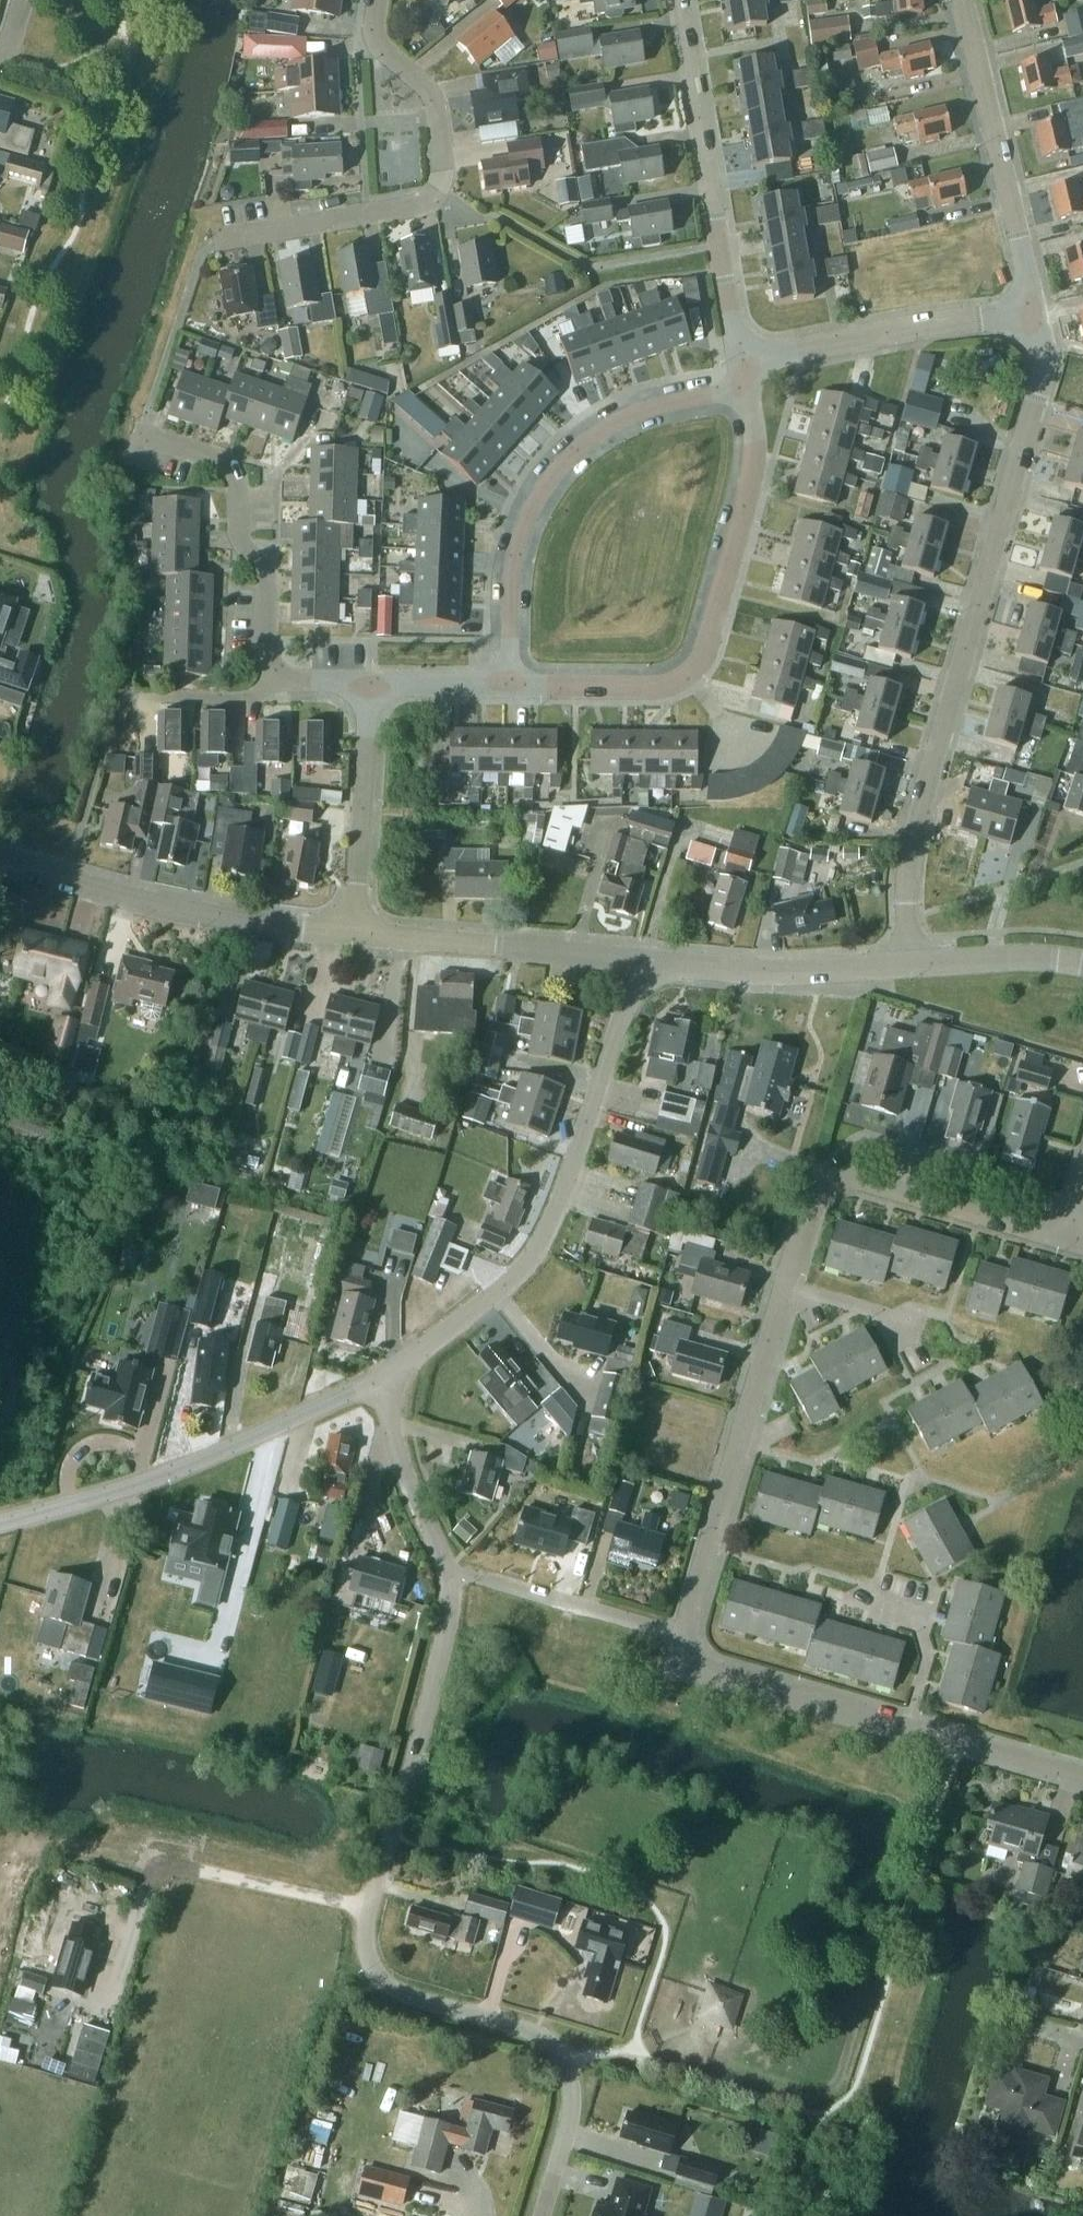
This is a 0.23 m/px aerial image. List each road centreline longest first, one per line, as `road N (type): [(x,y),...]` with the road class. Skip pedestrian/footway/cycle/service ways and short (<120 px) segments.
road 1 (residential): [(545,2215),(572,2121),(568,2057),(503,2020),(404,1994),(375,1973),(365,1948),(450,1605),(446,1567),(395,1446),(380,1375)]
road 2 (residential): [(916,964),(909,904),(924,814),(1044,364),(1036,310)]
road 3 (residential): [(378,0),(377,43),(433,94),(442,186),(417,206),(211,241),(179,327)]
road 4 (residential): [(643,965),(599,1114),(525,1268),(380,1375)]
road 5 (residential): [(512,686),(662,687),(696,671),(716,631),(757,448),(749,392)]
road 6 (residential): [(512,686),(511,575),(518,540),(554,472),(582,445),(640,411),(749,392)]
road 7 (residential): [(380,1375),(150,1480),(0,1522)]
road 8 (residential): [(363,933),(159,905),(0,856)]
road 9 (residential): [(683,1637),(786,1285)]
road 10 (residential): [(742,360),(678,0)]
road 11 (residential): [(786,1285),(812,1200),(827,1184),(851,1179),(1069,1241)]
road 12 (residential): [(146,431),(248,475),(250,554),(273,572),(273,690)]
road 13 (residential): [(1036,310),(963,0)]
road 14 (residential): [(742,360),(1036,310)]
road 15 (residential): [(643,965),(363,933)]
road 16 (residential): [(916,964),(798,974),(643,965)]
road 17 (residential): [(906,1728),(719,1676),(693,1663),(683,1637)]
road 18 (residential): [(363,933),(375,689)]
road 19 (residential): [(683,1637),(492,1580)]
road 20 (residential): [(1082,1780),(906,1728)]
road 21 (residential): [(1082,965),(916,964)]
road 22 (residential): [(906,1728),(927,1657),(919,1618),(877,1606)]
road 23 (residential): [(125,697),(273,690)]
road 24 (residential): [(375,689),(512,686)]
road 25 (residential): [(786,1285),(912,1322)]

